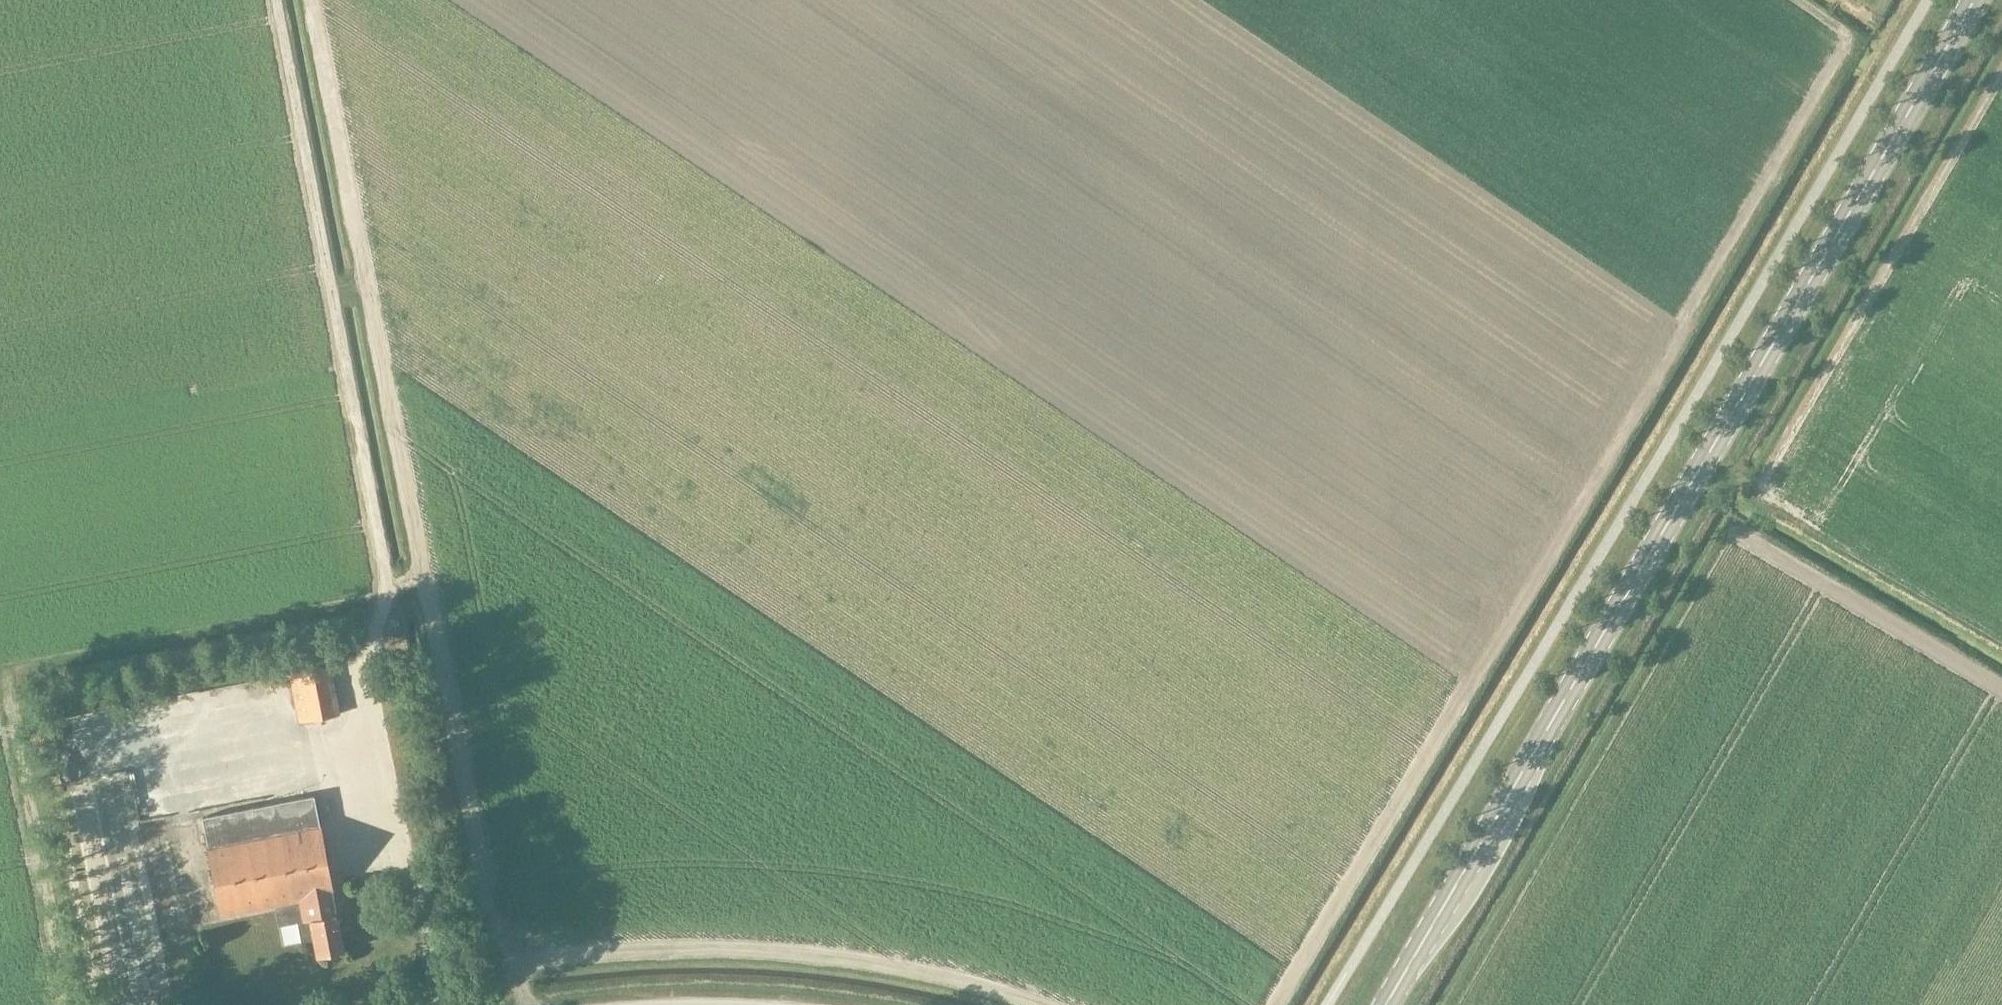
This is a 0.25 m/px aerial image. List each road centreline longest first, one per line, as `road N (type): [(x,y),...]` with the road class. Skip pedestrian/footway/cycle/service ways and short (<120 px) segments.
road 1 (primary): [(1386,1004),(1975,0)]

